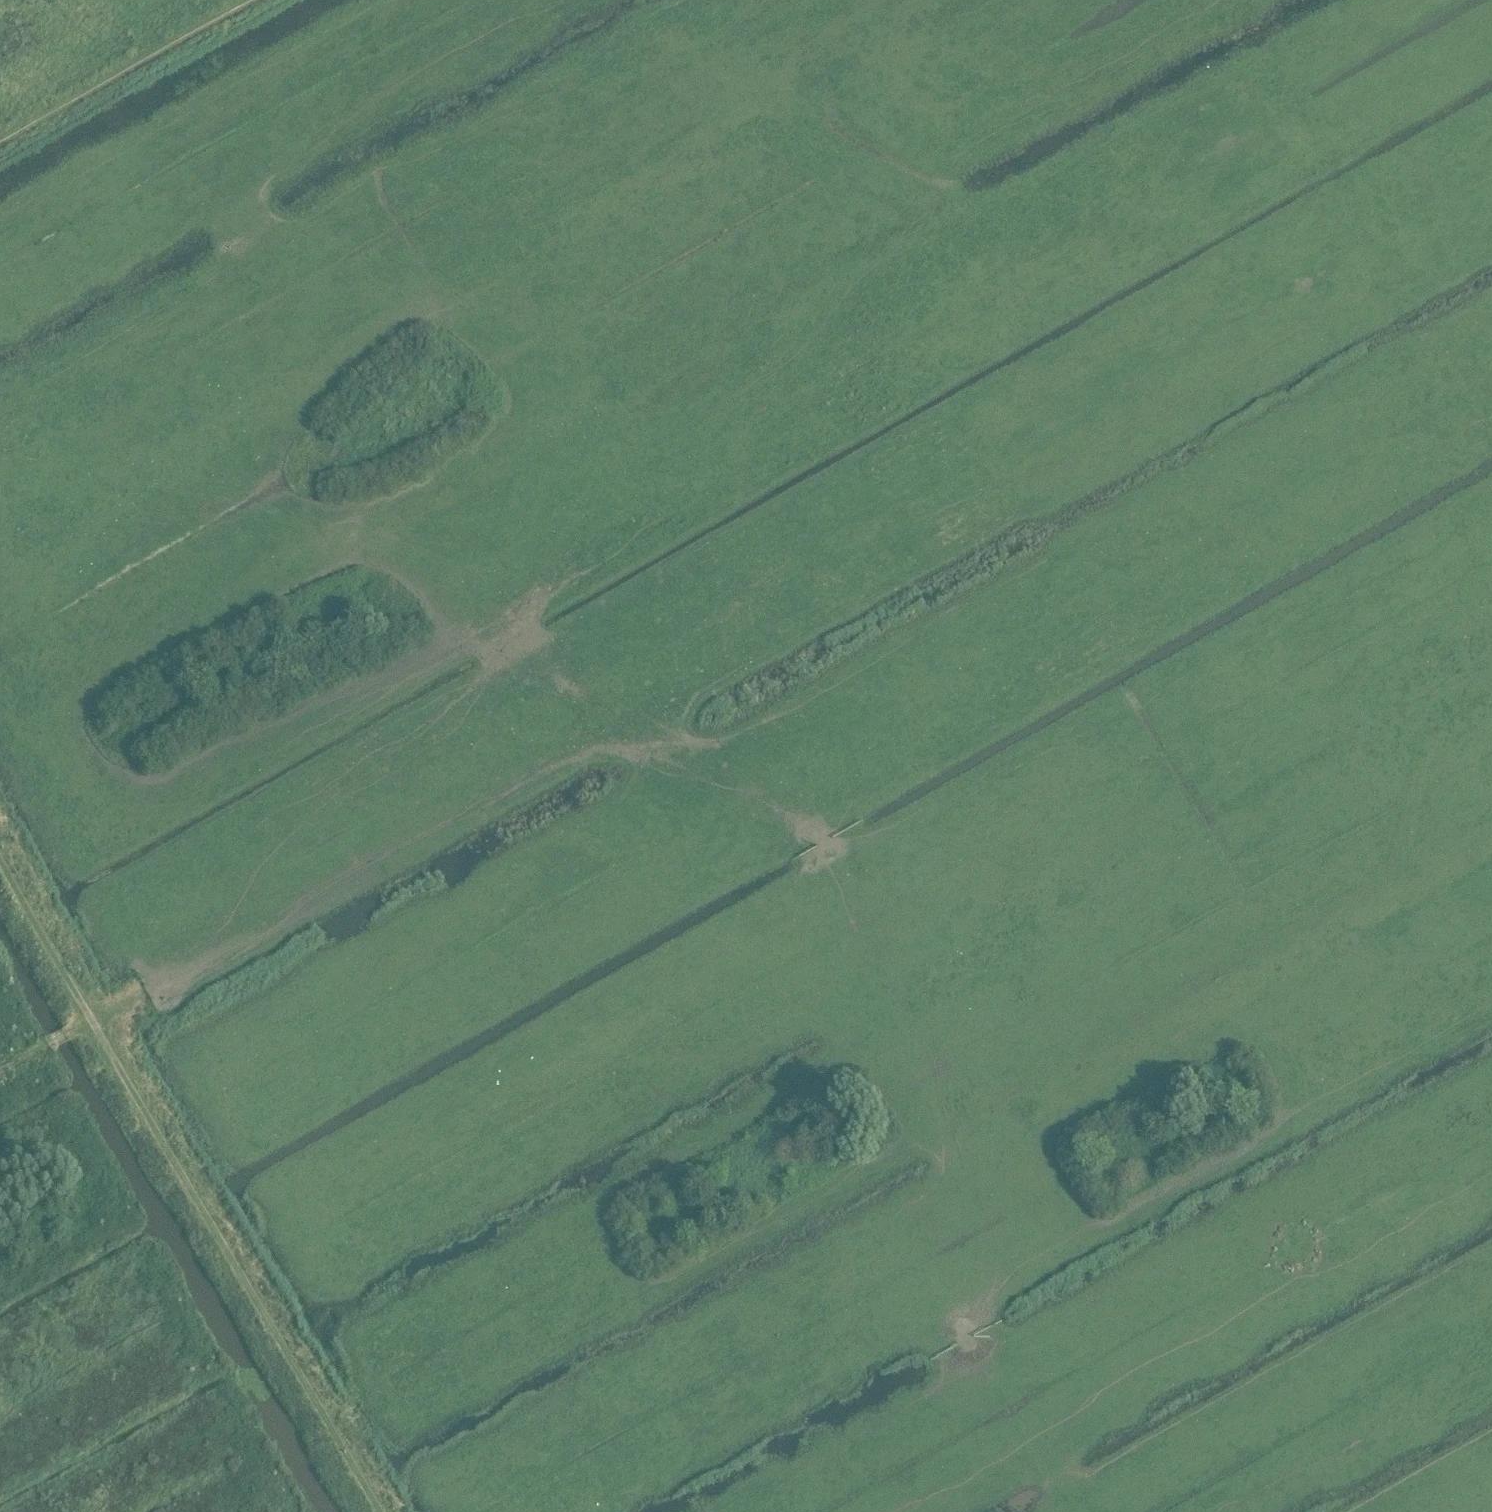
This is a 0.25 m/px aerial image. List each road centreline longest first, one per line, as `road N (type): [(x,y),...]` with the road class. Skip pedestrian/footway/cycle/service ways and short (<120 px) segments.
road 1 (track): [(385,1511),(0,840)]
road 2 (track): [(0,148),(260,0)]

